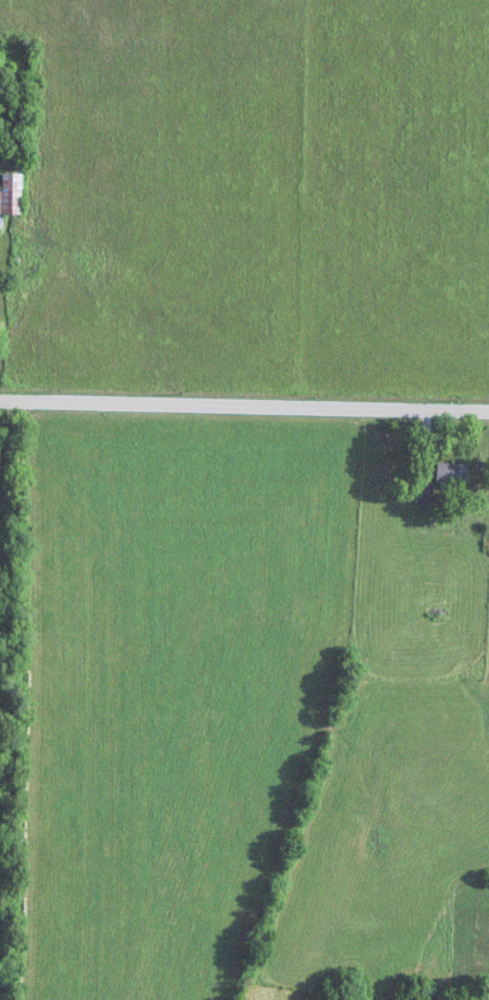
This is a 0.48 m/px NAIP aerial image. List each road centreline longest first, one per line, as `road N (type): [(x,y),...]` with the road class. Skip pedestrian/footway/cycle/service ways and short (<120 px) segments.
road 1 (residential): [(488,407),(0,394)]

